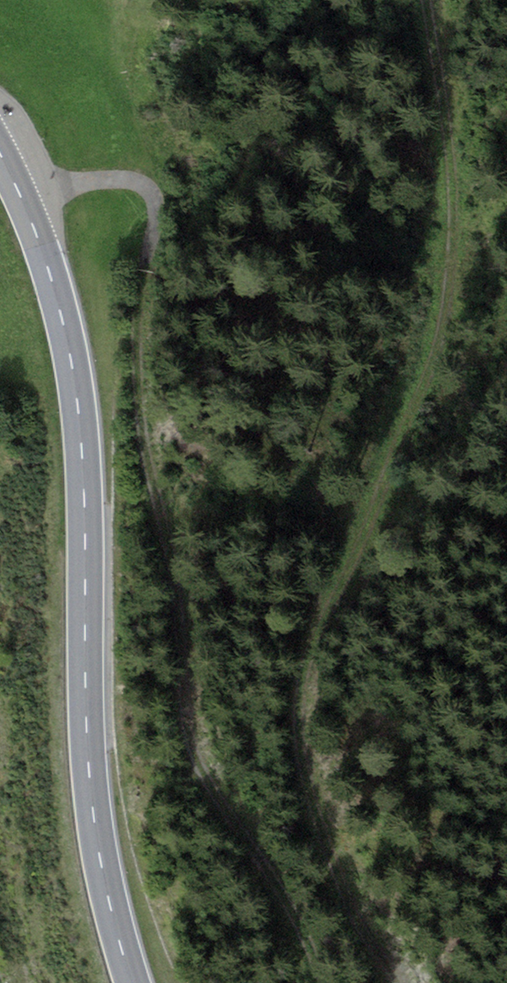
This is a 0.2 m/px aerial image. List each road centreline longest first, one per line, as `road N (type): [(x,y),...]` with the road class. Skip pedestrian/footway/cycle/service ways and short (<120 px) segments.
road 1 (track): [(388,982),(347,901),(309,778),(309,638),(388,428),(440,253),(448,50),(433,0)]
road 2 (track): [(23,200),(91,182),(134,183),(154,203),(140,387),(235,792),(325,982)]
road 3 (primary): [(133,982),(102,872),(89,773),(75,381),(41,244),(0,155)]

